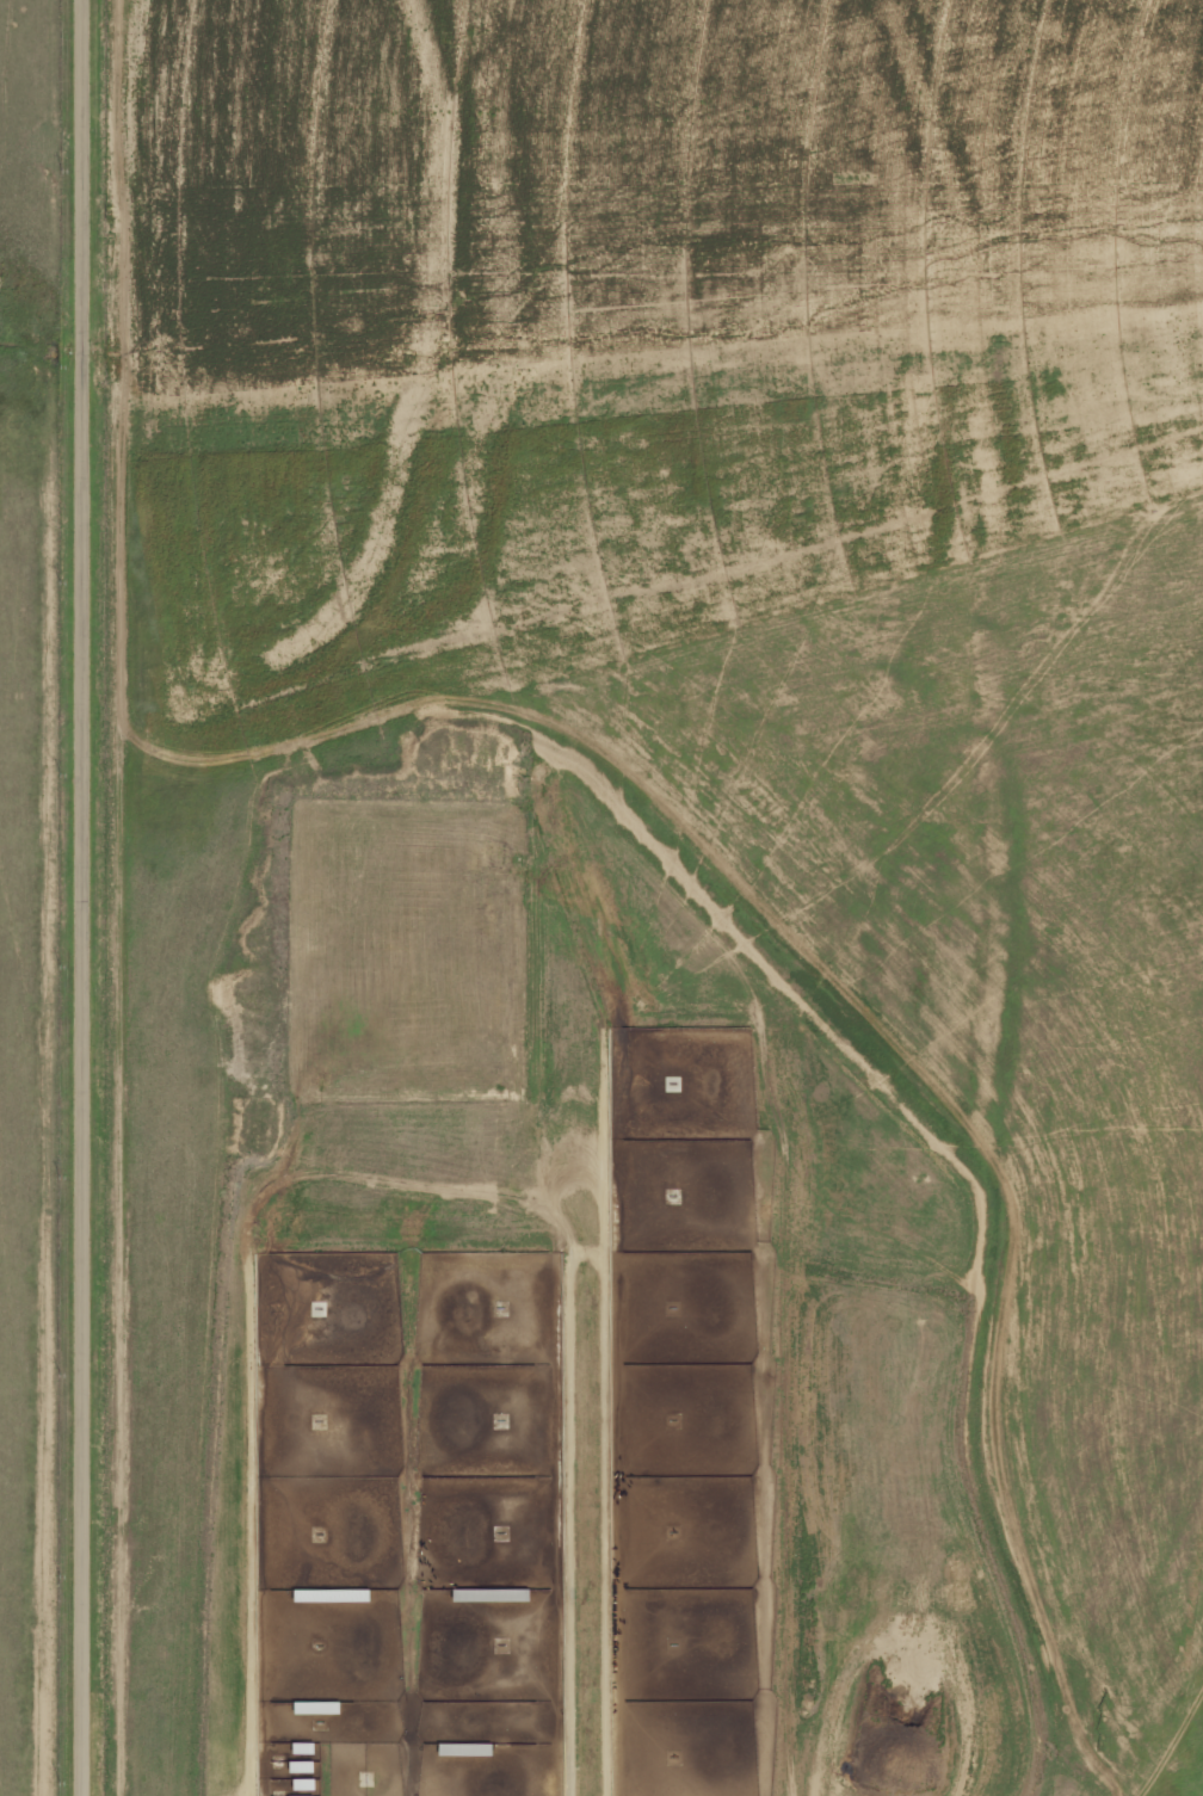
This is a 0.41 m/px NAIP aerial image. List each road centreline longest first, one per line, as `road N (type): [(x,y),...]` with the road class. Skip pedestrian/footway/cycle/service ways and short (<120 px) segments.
road 1 (residential): [(84,1795),(84,0)]

